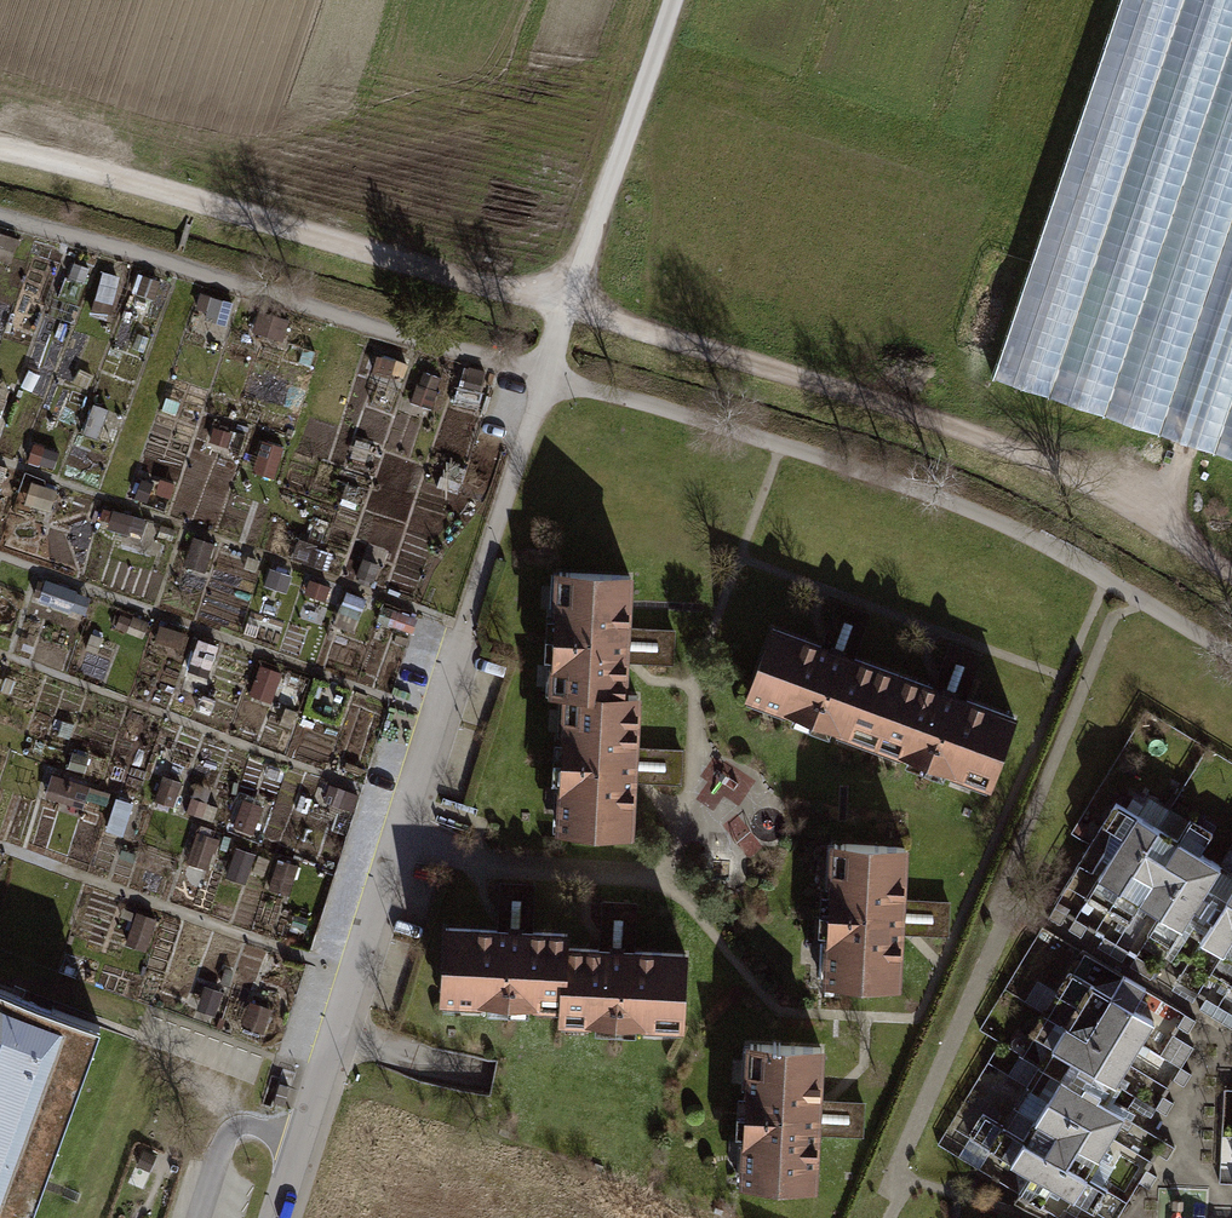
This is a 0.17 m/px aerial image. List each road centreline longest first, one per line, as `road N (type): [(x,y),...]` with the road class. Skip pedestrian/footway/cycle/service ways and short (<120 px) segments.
road 1 (track): [(0,150),(564,308),(942,429),(1049,470),(1231,575)]
road 2 (residential): [(285,1217),(540,384)]
road 3 (track): [(1231,655),(1146,601),(976,519),(781,445),(542,376)]
road 4 (track): [(542,376),(0,217)]
road 5 (track): [(547,360),(671,0)]

